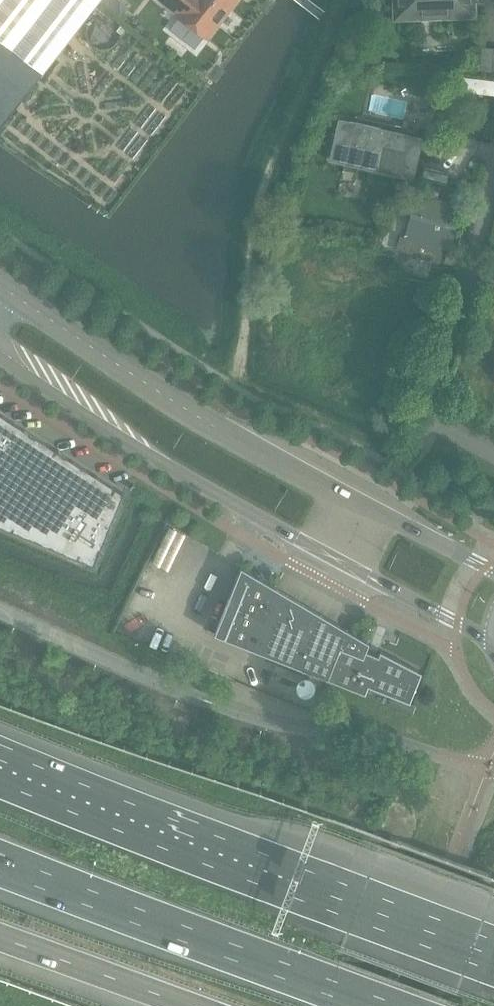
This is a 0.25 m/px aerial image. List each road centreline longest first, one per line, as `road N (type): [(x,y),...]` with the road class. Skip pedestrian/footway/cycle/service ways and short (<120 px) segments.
road 1 (secondary): [(493,572),(199,419),(0,286)]
road 2 (secondary): [(0,361),(155,460),(493,641)]
road 3 (motorway): [(493,957),(0,768)]
road 4 (motorway): [(0,863),(380,1005)]
road 5 (residential): [(493,454),(431,412),(493,186)]
road 6 (motorway): [(0,938),(189,1005)]

